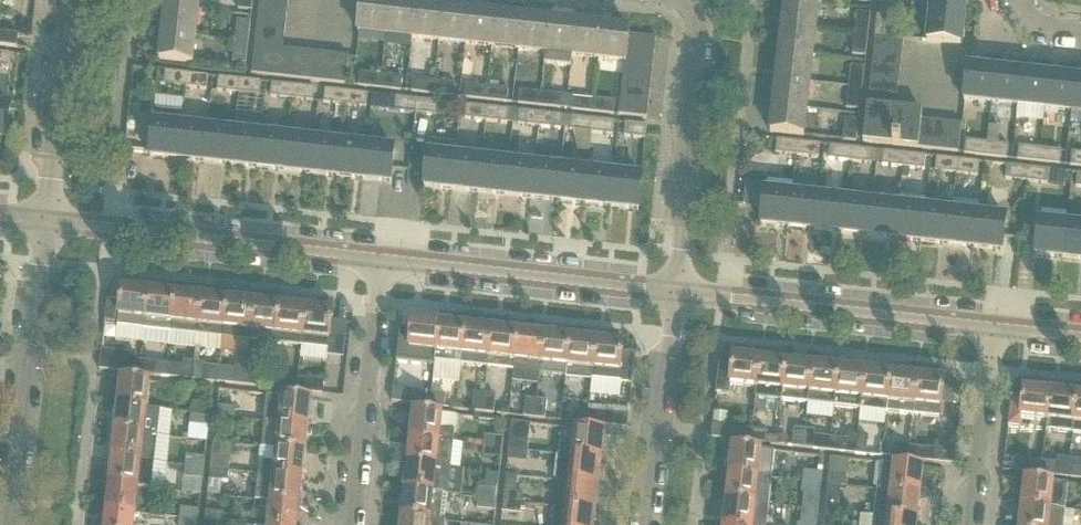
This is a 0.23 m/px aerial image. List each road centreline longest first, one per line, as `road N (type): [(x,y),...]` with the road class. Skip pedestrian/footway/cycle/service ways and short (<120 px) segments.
road 1 (tertiary): [(383,259),(46,222)]
road 2 (tertiary): [(1000,327),(676,292)]
road 3 (residential): [(9,524),(46,222)]
road 4 (tertiary): [(676,292),(383,259)]
road 5 (residential): [(676,292),(703,0)]
road 6 (residential): [(353,524),(383,259)]
road 7 (residential): [(645,524),(676,292)]
road 8 (residential): [(46,222),(64,0)]
road 9 (unclassified): [(976,524),(1000,327)]

